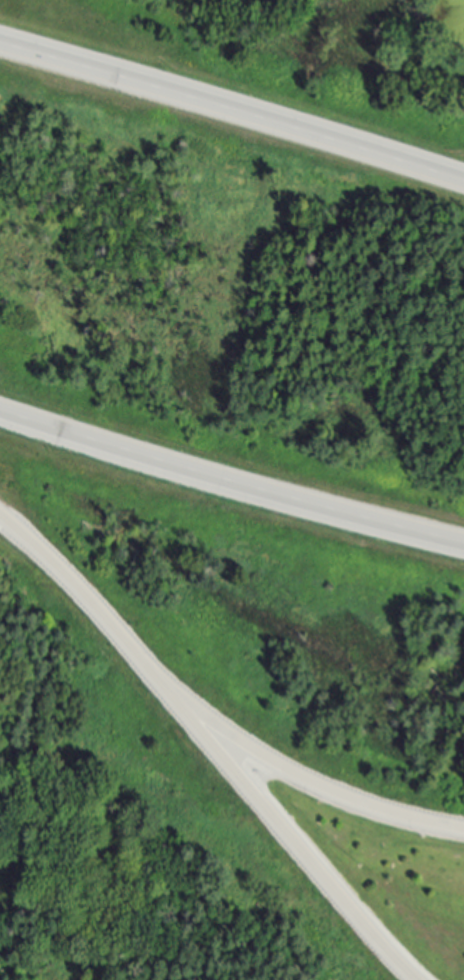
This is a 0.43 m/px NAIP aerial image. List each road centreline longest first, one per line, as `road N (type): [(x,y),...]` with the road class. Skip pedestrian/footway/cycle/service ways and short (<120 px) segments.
road 1 (motorway): [(463,177),(0,40)]
road 2 (motorway): [(0,402),(463,536)]
road 3 (motorway): [(0,510),(187,706)]

